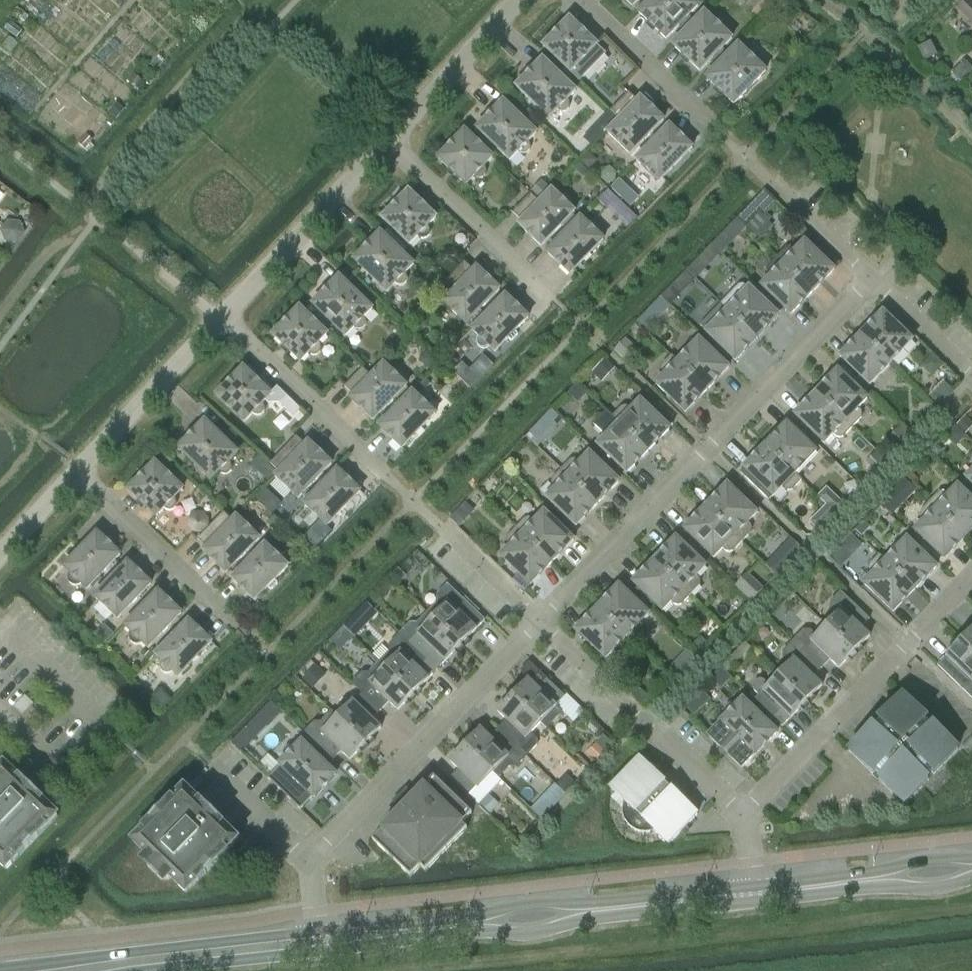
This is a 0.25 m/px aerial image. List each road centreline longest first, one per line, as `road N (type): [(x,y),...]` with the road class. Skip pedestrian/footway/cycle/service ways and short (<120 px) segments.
road 1 (residential): [(536,620),(868,277)]
road 2 (residential): [(308,861),(536,620)]
road 3 (residential): [(745,814),(971,578)]
road 4 (tertiary): [(317,932),(0,969)]
road 5 (residential): [(745,814),(536,620)]
road 6 (residential): [(220,317),(390,138)]
road 7 (residential): [(543,288),(390,138)]
road 8 (residential): [(76,472),(220,317)]
road 9 (residential): [(227,614),(76,472)]
road 10 (residential): [(366,455),(220,317)]
road 11 (residential): [(390,138),(519,0)]
road 12 (tertiary): [(150,970),(319,952)]
road 13 (residential): [(703,116),(582,0)]
road 14 (tertiary): [(591,911),(753,894)]
road 15 (residential): [(971,375),(868,277)]
road 16 (residential): [(308,861),(210,766)]
road 17 (residential): [(536,620),(445,531)]
road 18 (tertiary): [(591,911),(544,901),(474,924)]
road 19 (tertiary): [(474,924),(524,933),(591,911)]
road 20 (tertiary): [(753,894),(873,880)]

